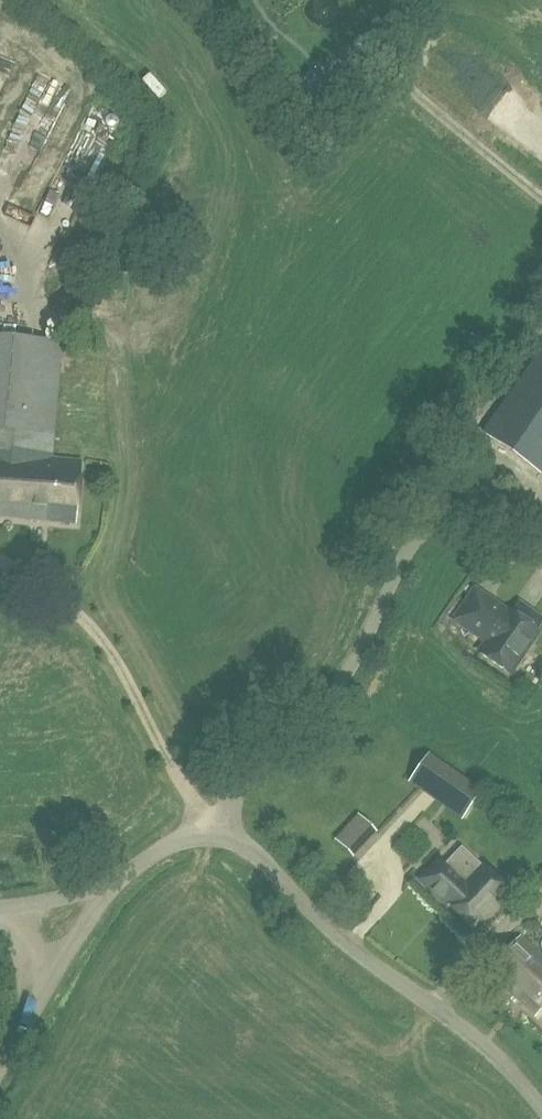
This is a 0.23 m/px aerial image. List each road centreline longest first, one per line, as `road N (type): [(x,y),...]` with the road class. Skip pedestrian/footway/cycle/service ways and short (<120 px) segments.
road 1 (residential): [(541,1109),(487,1049),(349,947),(260,858),(227,839),(191,838),(91,890),(0,910)]
road 2 (track): [(26,1020),(92,911),(126,874)]
road 3 (track): [(0,1064),(26,1020),(37,963),(23,930),(0,914)]

